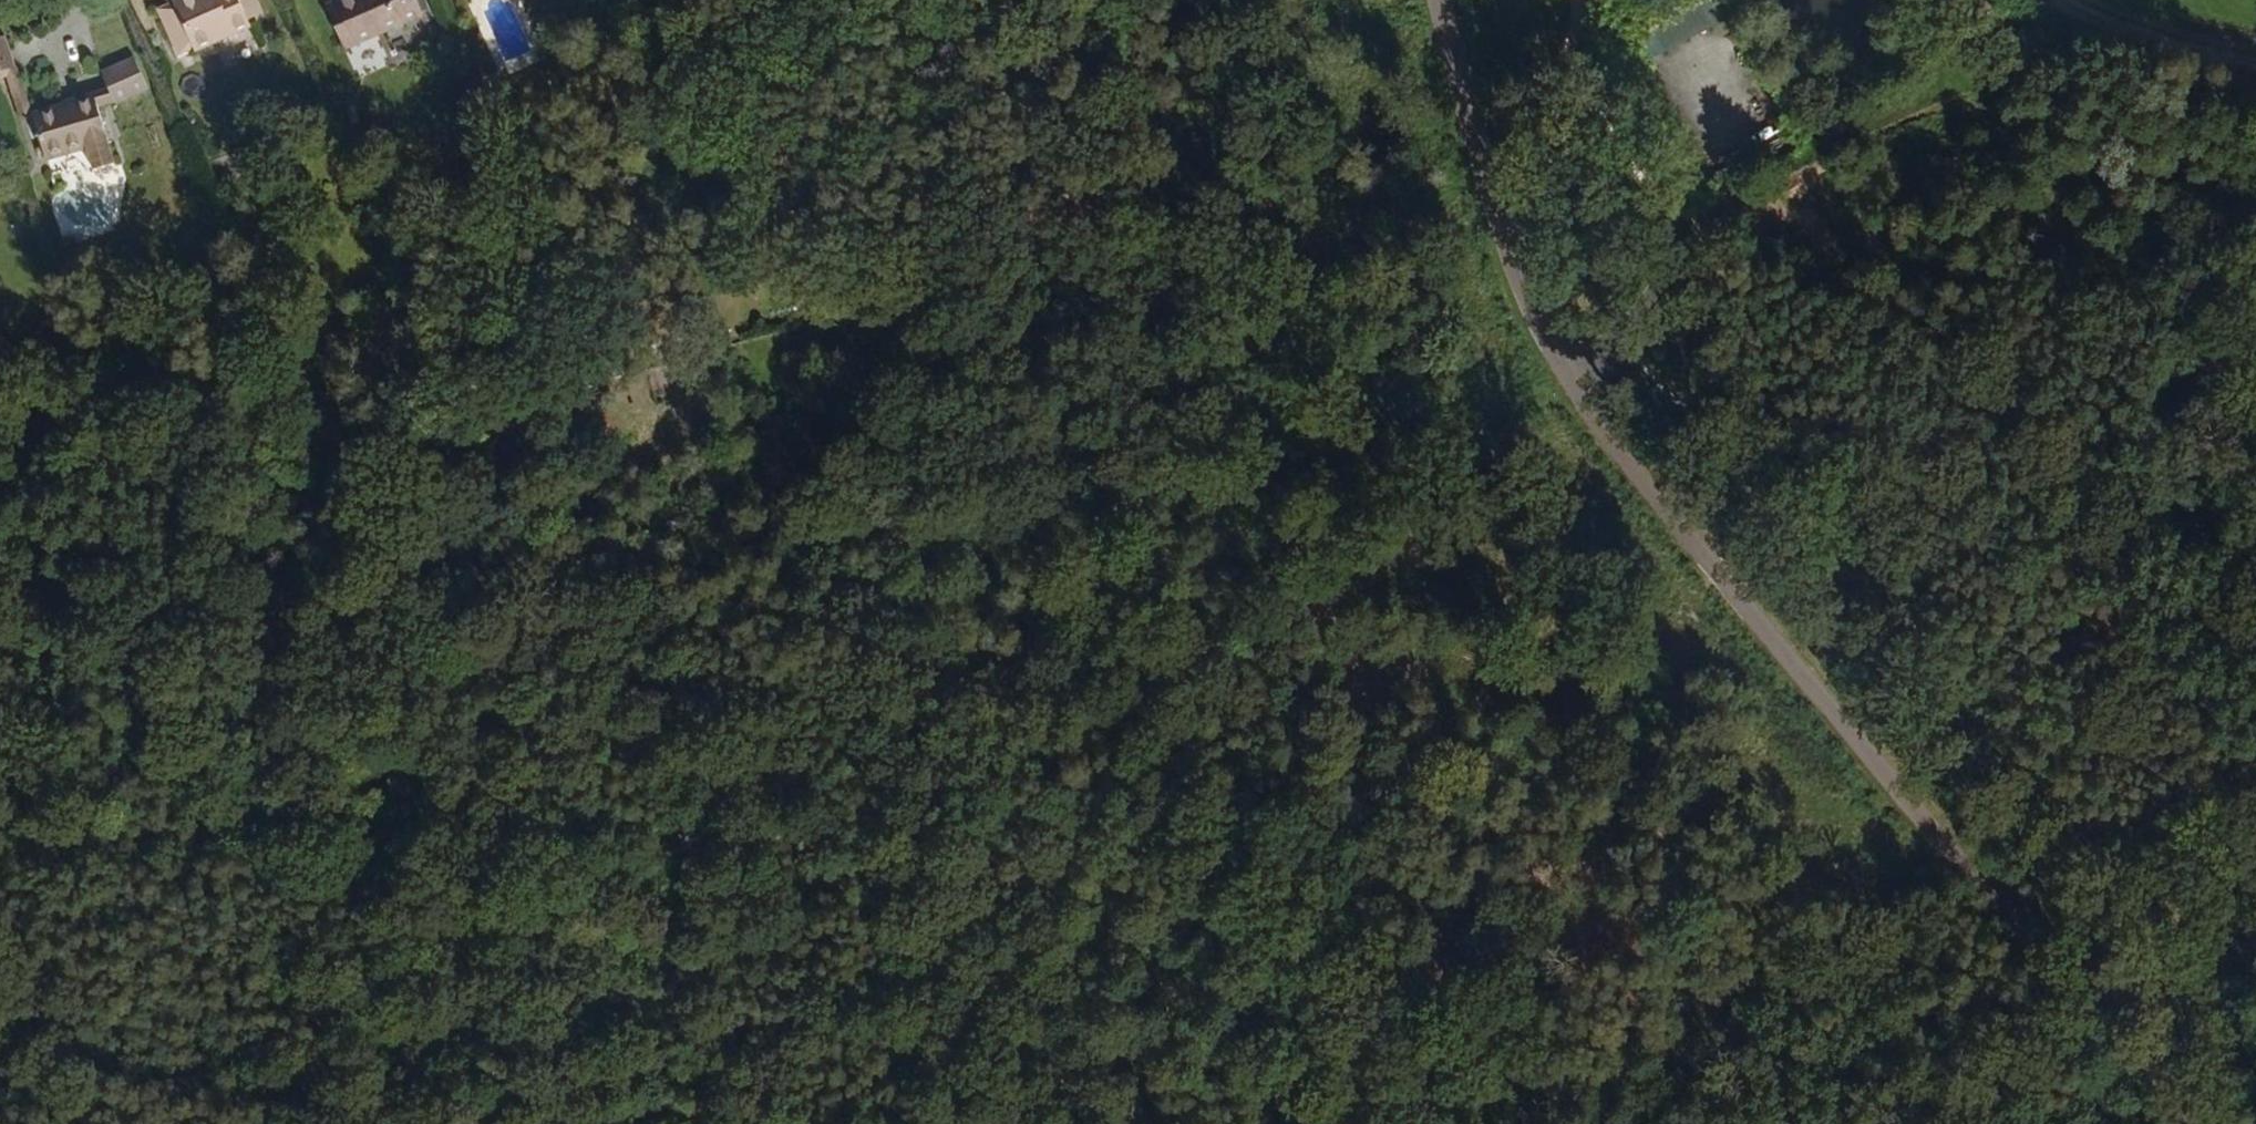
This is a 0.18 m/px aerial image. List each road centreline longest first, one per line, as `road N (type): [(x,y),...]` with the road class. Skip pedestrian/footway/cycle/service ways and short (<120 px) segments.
road 1 (unclassified): [(2229,1123),(1537,376),(1441,0)]
road 2 (track): [(2255,70),(2176,57),(2059,0)]

